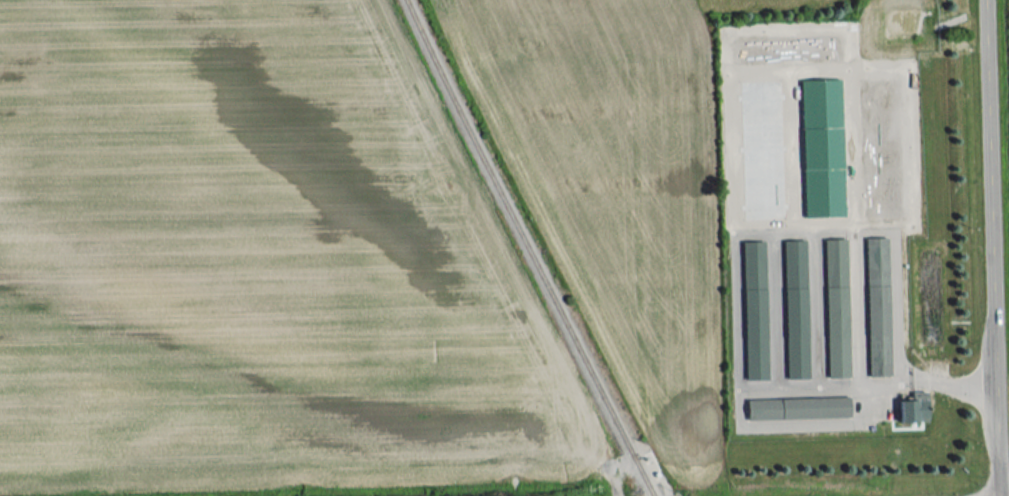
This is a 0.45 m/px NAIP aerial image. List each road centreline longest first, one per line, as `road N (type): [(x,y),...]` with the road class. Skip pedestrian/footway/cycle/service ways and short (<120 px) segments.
road 1 (residential): [(984,0),(999,495)]

